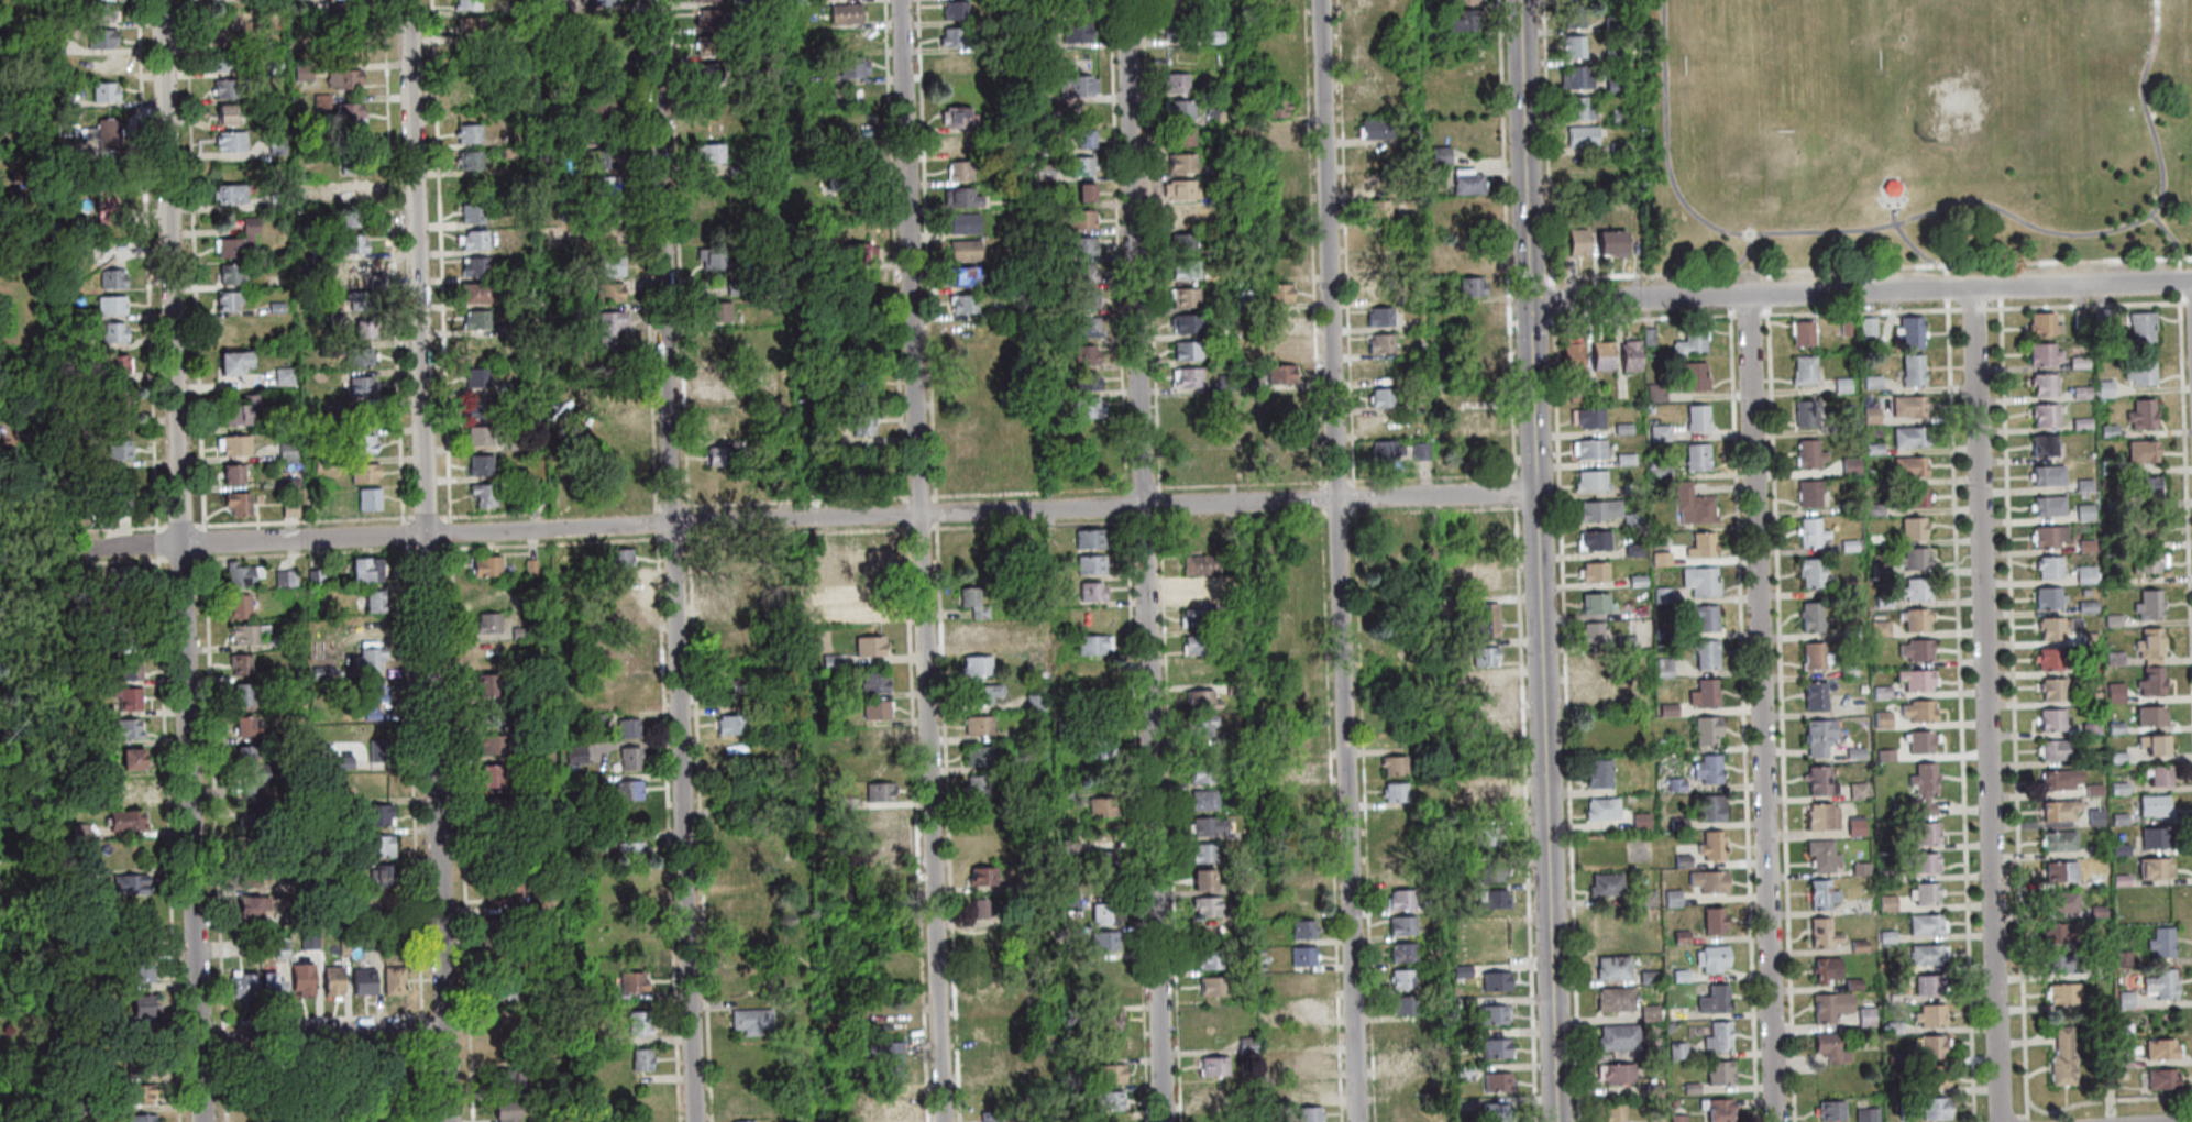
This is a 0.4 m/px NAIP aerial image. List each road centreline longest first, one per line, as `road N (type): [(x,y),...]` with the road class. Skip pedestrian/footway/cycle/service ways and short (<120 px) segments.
road 1 (residential): [(1535,491),(76,548)]
road 2 (residential): [(942,1121),(900,0)]
road 3 (residential): [(694,1121),(653,0)]
road 4 (residential): [(448,1121),(407,0)]
road 5 (residential): [(202,1121),(161,0)]
road 6 (tertiary): [(1556,1121),(1519,0)]
road 7 (residential): [(1356,1121),(1319,0)]
road 8 (residential): [(1162,1121),(1125,0)]
road 9 (residential): [(1998,1121),(1972,288)]
road 10 (residential): [(1775,1121),(1747,296)]
road 11 (residential): [(2191,282),(1530,302)]
road 12 (residential): [(444,1024),(199,1035)]

